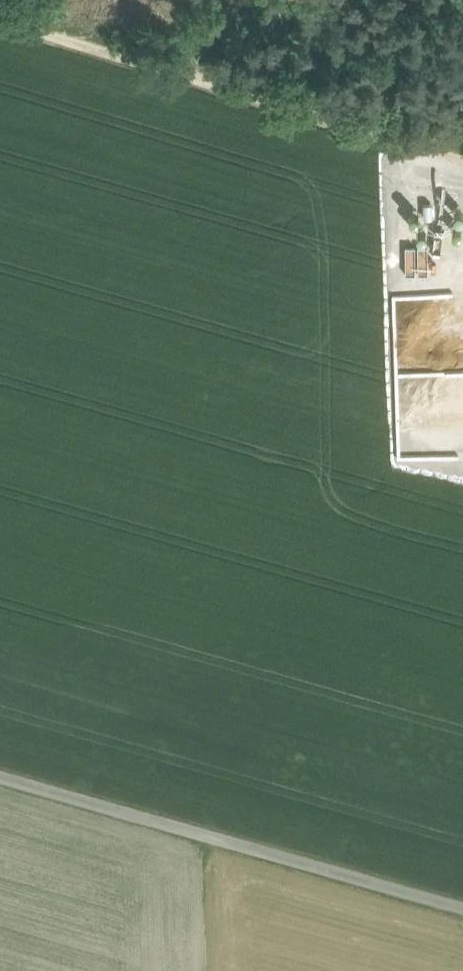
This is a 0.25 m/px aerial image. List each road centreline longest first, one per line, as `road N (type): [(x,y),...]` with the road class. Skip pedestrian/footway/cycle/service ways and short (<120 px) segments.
road 1 (track): [(0,17),(462,159)]
road 2 (unclassified): [(0,773),(462,907)]

